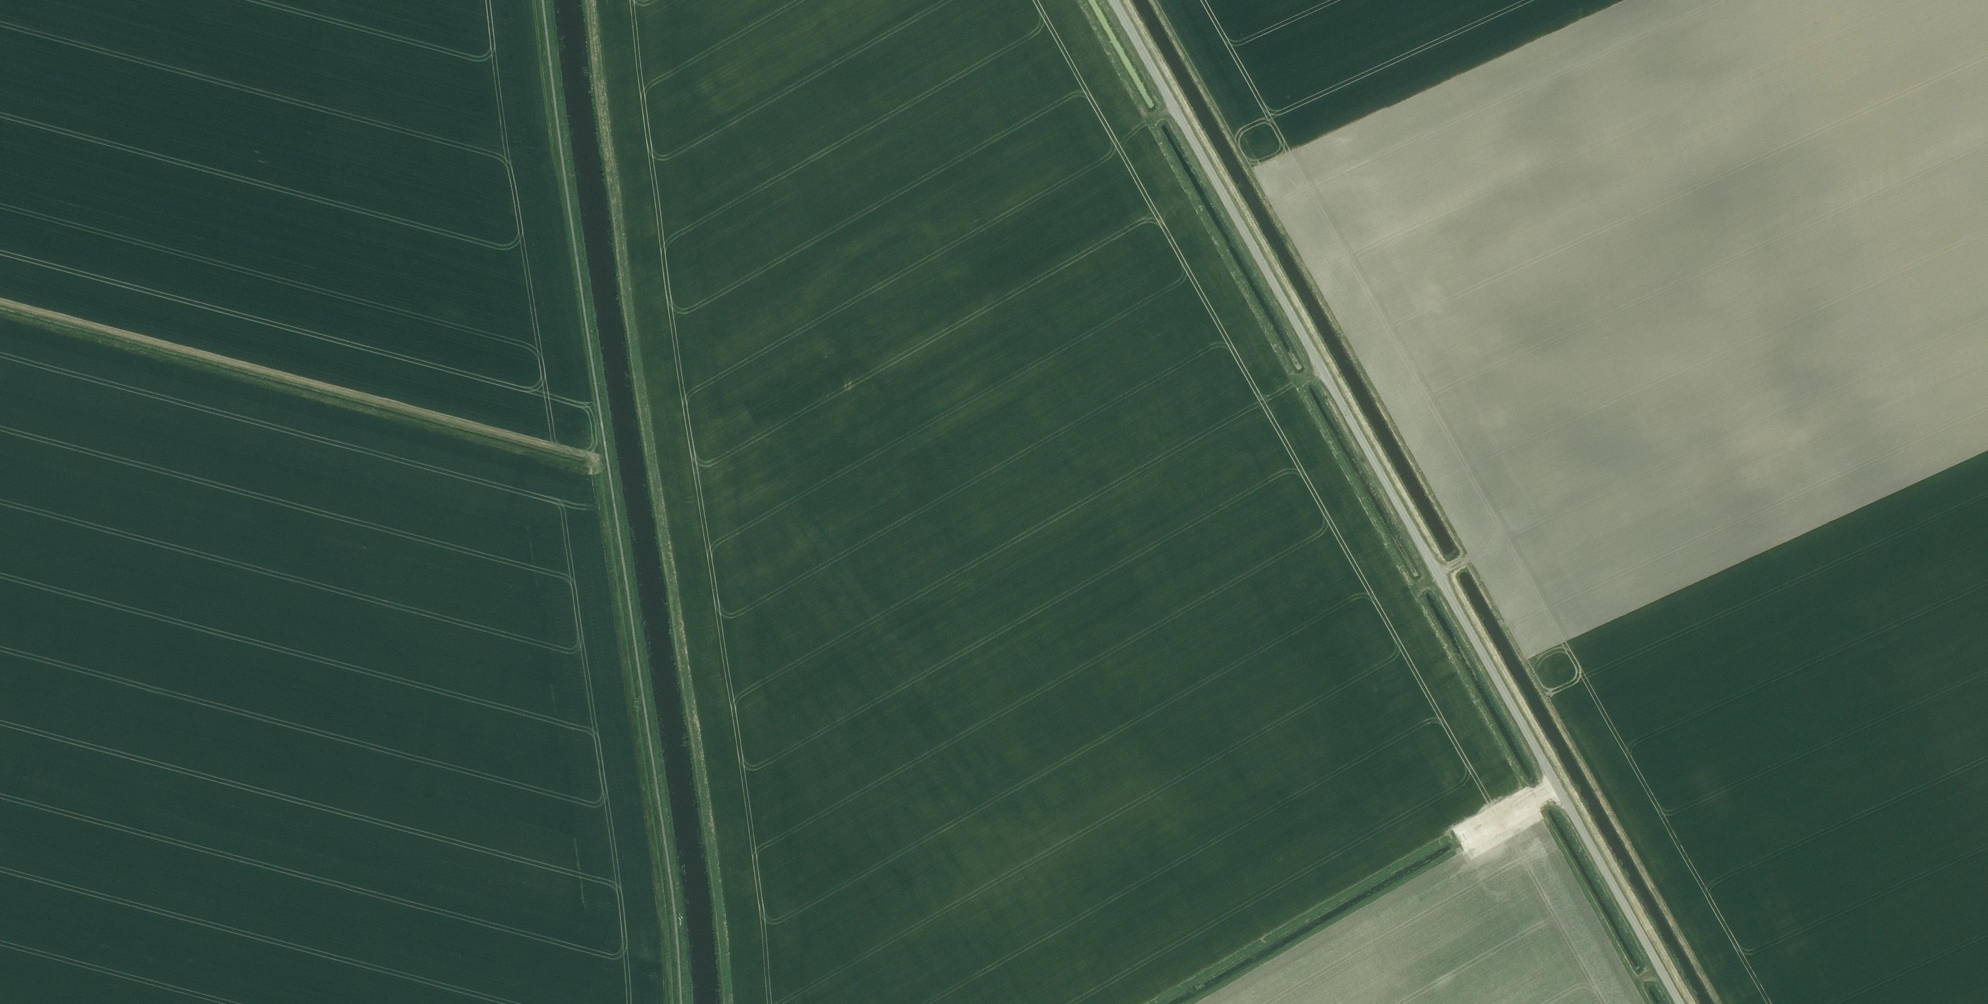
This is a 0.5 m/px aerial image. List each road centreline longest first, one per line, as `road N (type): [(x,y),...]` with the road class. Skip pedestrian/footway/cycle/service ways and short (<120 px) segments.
road 1 (unclassified): [(1684,1003),(1117,0)]

